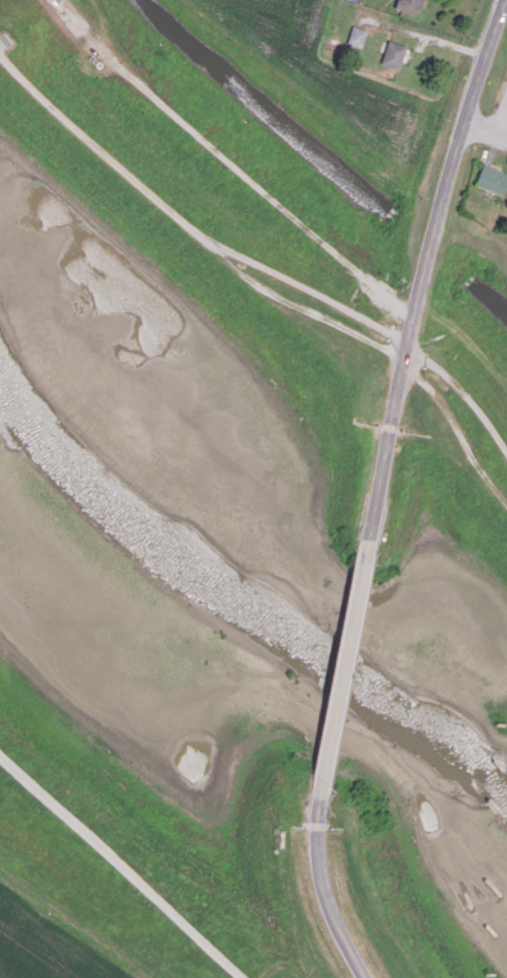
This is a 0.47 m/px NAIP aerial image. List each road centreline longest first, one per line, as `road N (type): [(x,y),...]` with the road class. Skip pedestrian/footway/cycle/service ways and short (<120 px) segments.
road 1 (residential): [(506,0),(422,267),(365,547)]
road 2 (residential): [(0,753),(245,977)]
road 3 (residential): [(365,547),(318,795)]
road 4 (residential): [(318,795),(314,832),(325,898),(365,977)]
road 5 (residential): [(485,54),(369,22)]

